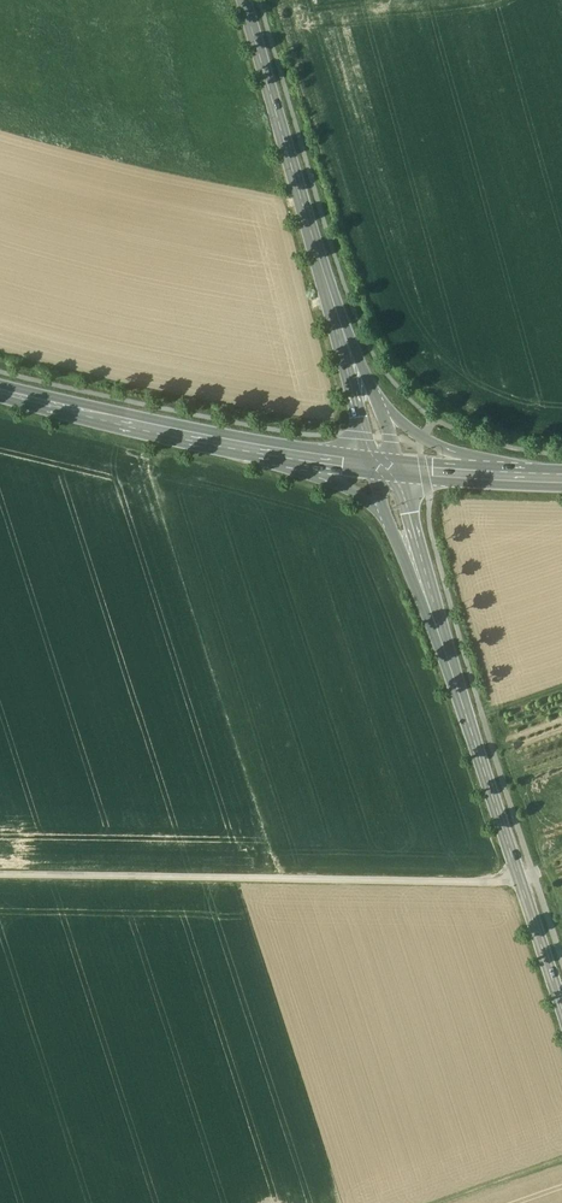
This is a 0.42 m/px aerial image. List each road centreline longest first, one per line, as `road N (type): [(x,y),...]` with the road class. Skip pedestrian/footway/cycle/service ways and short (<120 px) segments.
road 1 (track): [(520,881),(0,875)]
road 2 (secondary): [(561,1009),(423,586)]
road 3 (secondary): [(362,390),(242,0)]
road 4 (secondary): [(262,451),(0,390)]
road 5 (secondary): [(262,451),(385,516),(423,586)]
road 6 (secondary): [(514,478),(424,441),(362,390)]
road 7 (secondary): [(514,478),(387,467)]
road 8 (secondary): [(387,467),(262,451)]
road 9 (secondary): [(423,586),(387,467)]

